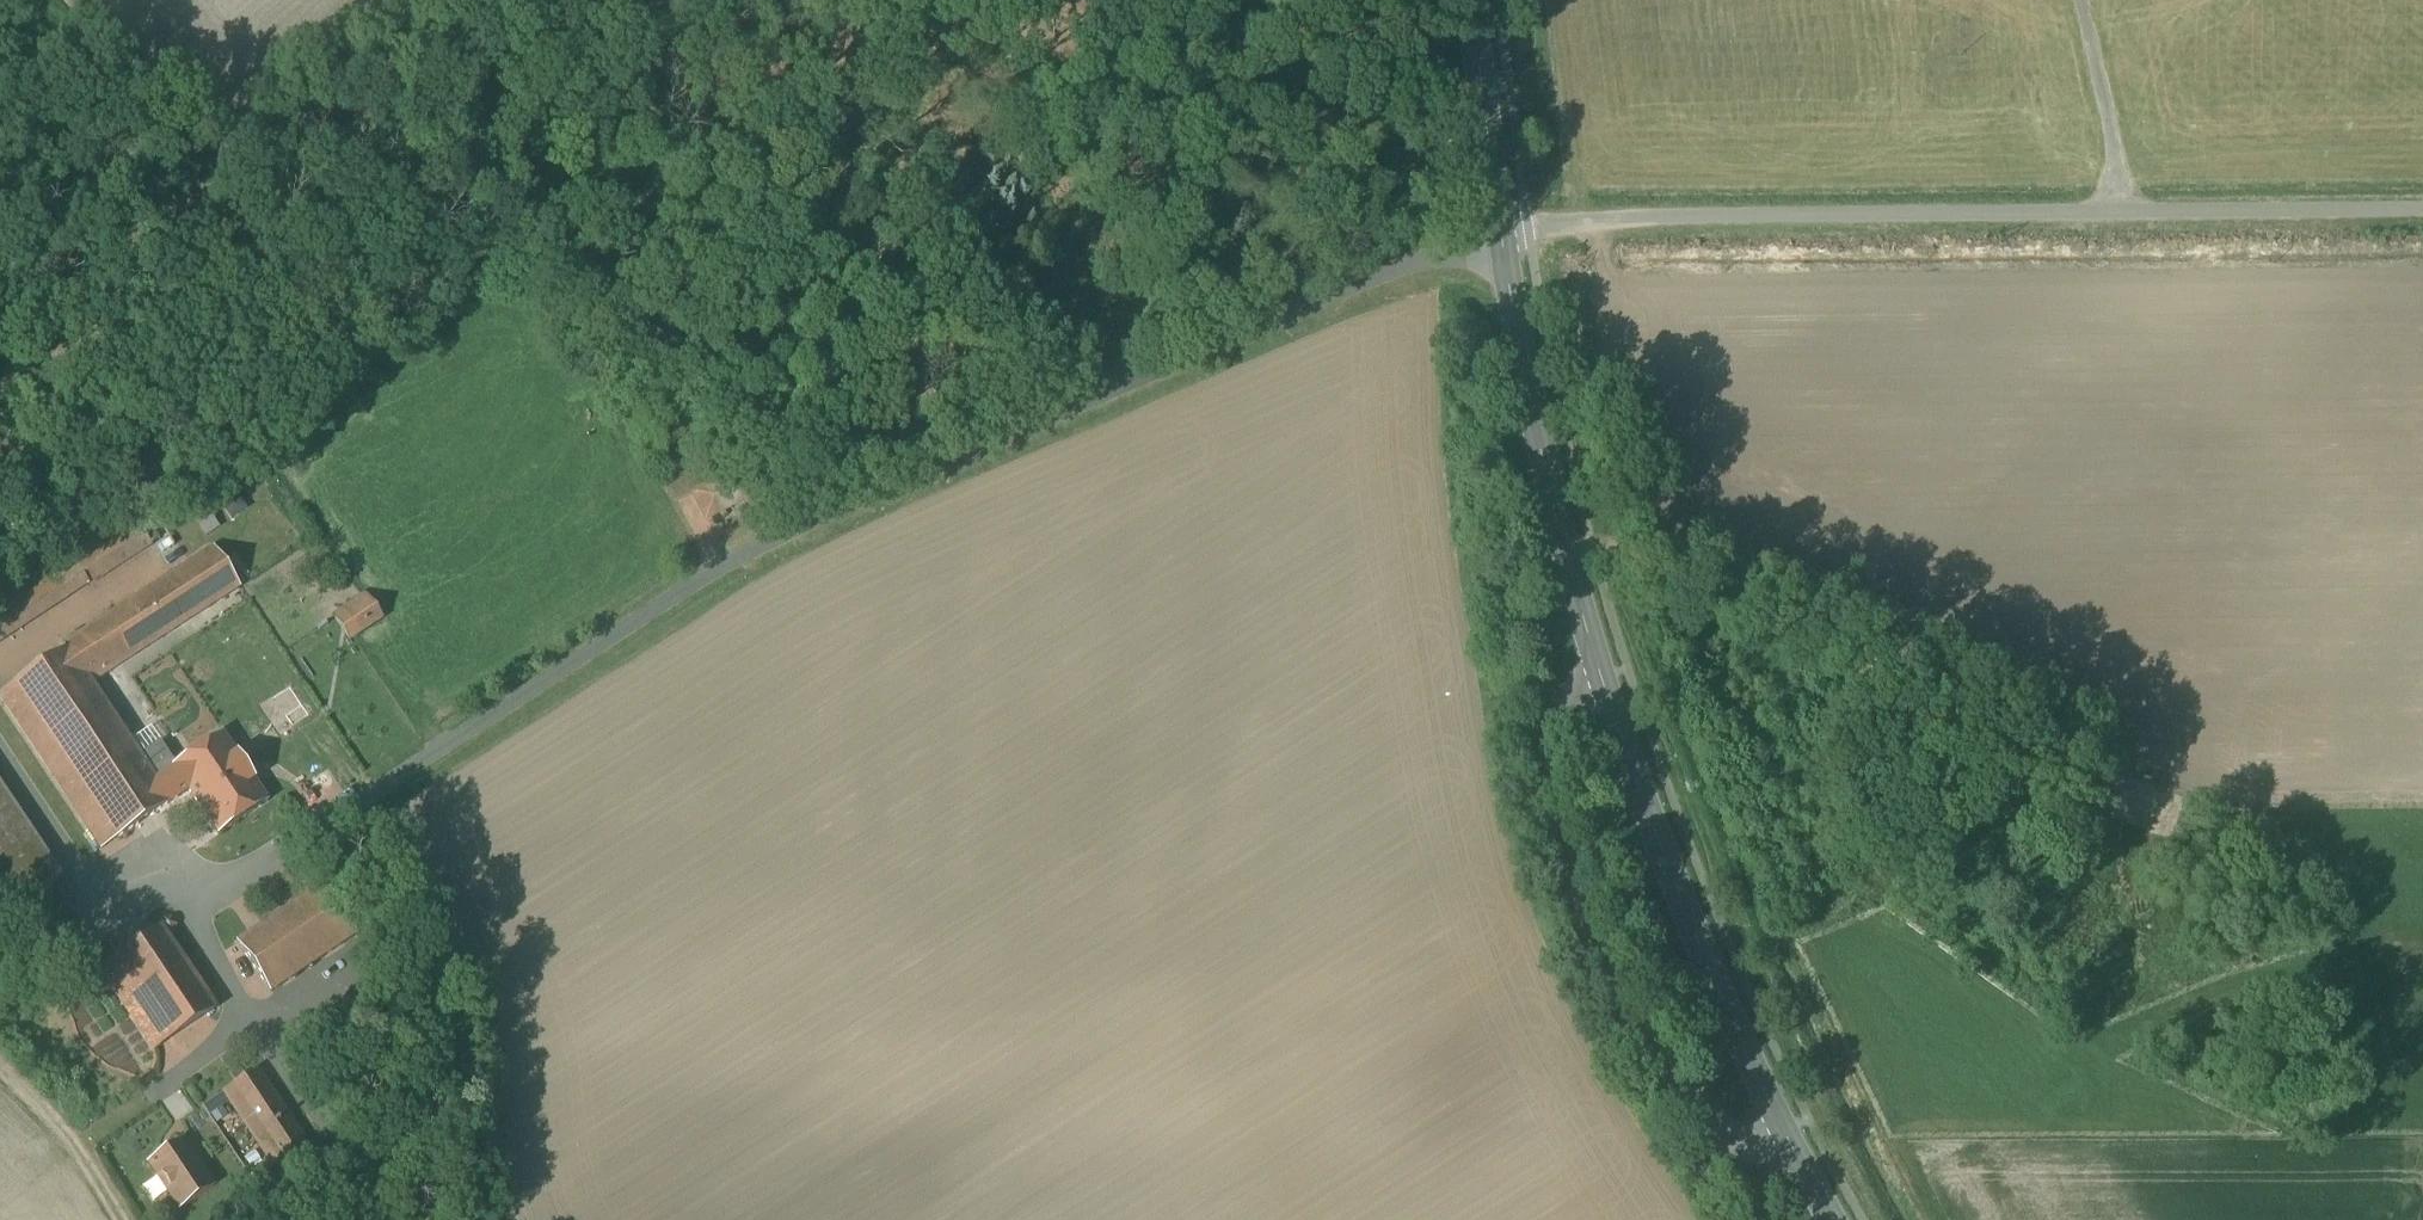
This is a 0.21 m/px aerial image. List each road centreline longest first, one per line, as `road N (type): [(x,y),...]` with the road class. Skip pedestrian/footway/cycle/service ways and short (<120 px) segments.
road 1 (unclassified): [(1506,234),(1352,291),(712,573),(278,857)]
road 2 (secondary): [(1506,234),(1562,543),(1623,744),(1696,941),(1831,1219)]
road 3 (unclassified): [(2422,210),(1758,215),(1528,226),(1506,234)]
road 4 (track): [(0,391),(186,184),(127,79),(64,0)]
road 5 (secondary): [(1475,0),(1506,234)]
road 6 (track): [(128,1219),(68,1118),(0,1052)]
road 7 (unclassified): [(432,1219),(317,1117)]

